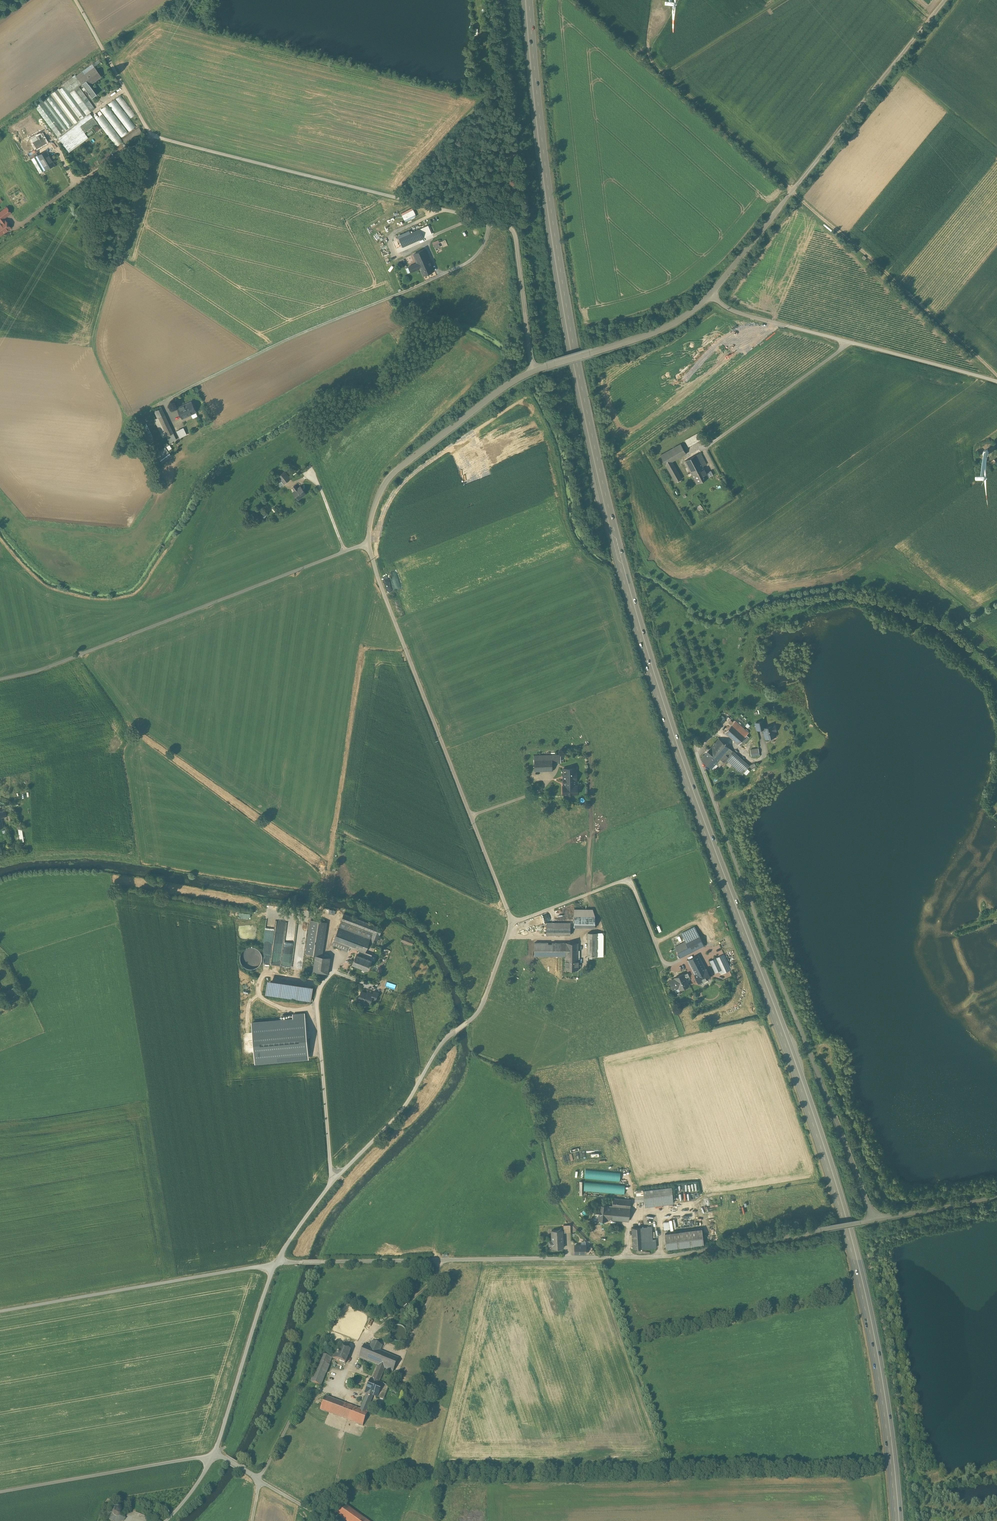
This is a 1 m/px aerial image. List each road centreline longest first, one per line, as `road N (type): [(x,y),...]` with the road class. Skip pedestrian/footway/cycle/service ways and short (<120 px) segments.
road 1 (trunk): [(526,0),(563,305),(593,449),(673,740),(837,1191),(877,1356),(897,1520)]
road 2 (unclassified): [(368,545),(511,922),(478,1011),(439,1046),(392,1122),(335,1178),(277,1263)]
road 3 (unclassified): [(75,0),(158,138),(508,226),(533,369)]
road 4 (unclassified): [(277,1263),(656,1258),(820,1228)]
road 5 (track): [(996,378),(664,74),(650,58),(648,36),(662,0)]
road 6 (track): [(996,1473),(940,1479),(915,1471),(876,1250),(886,1235),(996,1209)]
road 7 (unclassified): [(0,679),(368,545)]
road 8 (unclassified): [(945,0),(710,294)]
road 9 (unclassified): [(710,294),(738,313),(996,381)]
road 10 (unclassified): [(277,1263),(0,1311)]
road 11 (unclassified): [(533,369),(386,482),(368,545)]
road 12 (unclassified): [(215,1453),(0,1492)]
road 13 (unclassified): [(277,1263),(215,1453)]
road 14 (unclassified): [(710,294),(653,332),(533,369)]
road 15 (unclassified): [(996,1196),(820,1228)]
road 16 (track): [(664,74),(783,0)]
road 17 (track): [(692,1198),(818,1181)]

